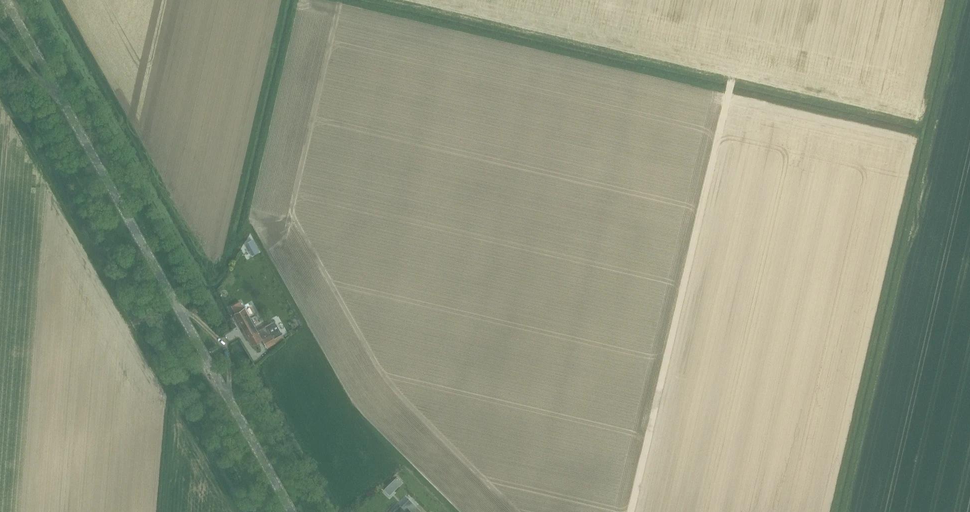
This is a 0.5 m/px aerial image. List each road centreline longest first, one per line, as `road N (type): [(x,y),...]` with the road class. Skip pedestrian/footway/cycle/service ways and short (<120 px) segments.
road 1 (track): [(919,135),(334,0)]
road 2 (track): [(285,0),(229,245),(214,270),(200,260),(54,0)]
road 3 (unclassified): [(292,511),(6,0)]
road 4 (track): [(387,0),(921,124)]
road 5 (track): [(844,511),(961,0)]
road 6 (track): [(950,0),(833,511)]
road 7 (track): [(733,73),(631,511)]
road 8 (track): [(230,239),(240,241),(295,0)]

